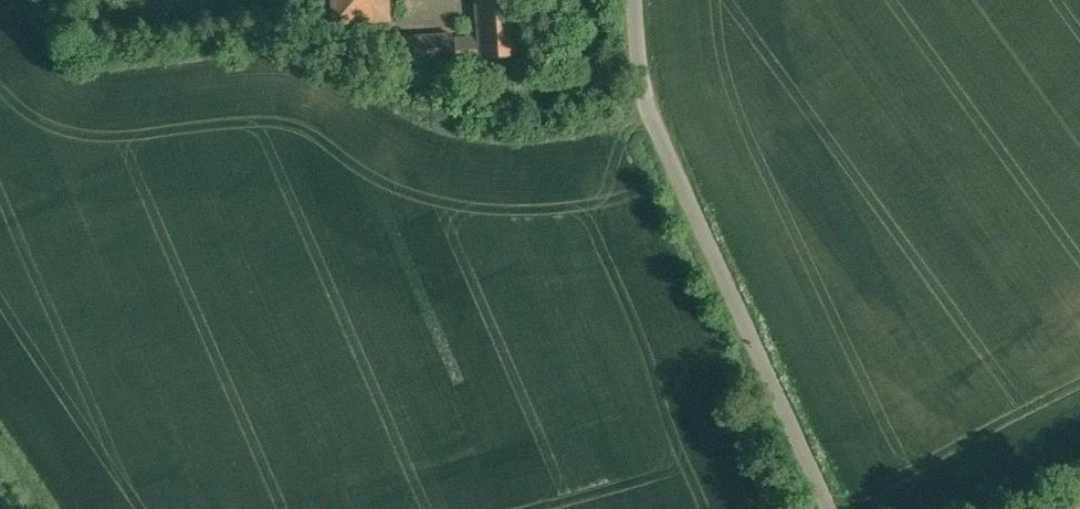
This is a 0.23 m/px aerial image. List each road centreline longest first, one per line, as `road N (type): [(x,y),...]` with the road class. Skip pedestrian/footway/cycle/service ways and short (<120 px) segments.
road 1 (residential): [(824,508),(644,99),(631,0)]

